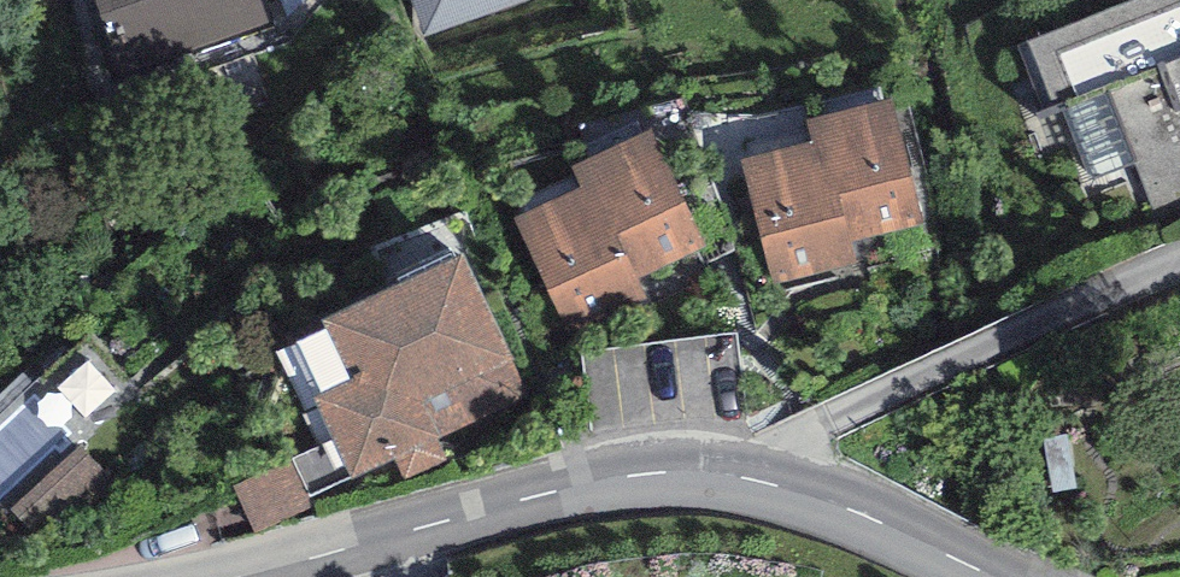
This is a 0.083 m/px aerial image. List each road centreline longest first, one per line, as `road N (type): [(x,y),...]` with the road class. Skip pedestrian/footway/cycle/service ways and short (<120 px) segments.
road 1 (tertiary): [(769,484),(673,474),(580,484),(237,576)]
road 2 (residential): [(769,484),(789,452),(831,418),(1179,262)]
road 3 (tertiary): [(991,576),(900,531),(769,484)]

